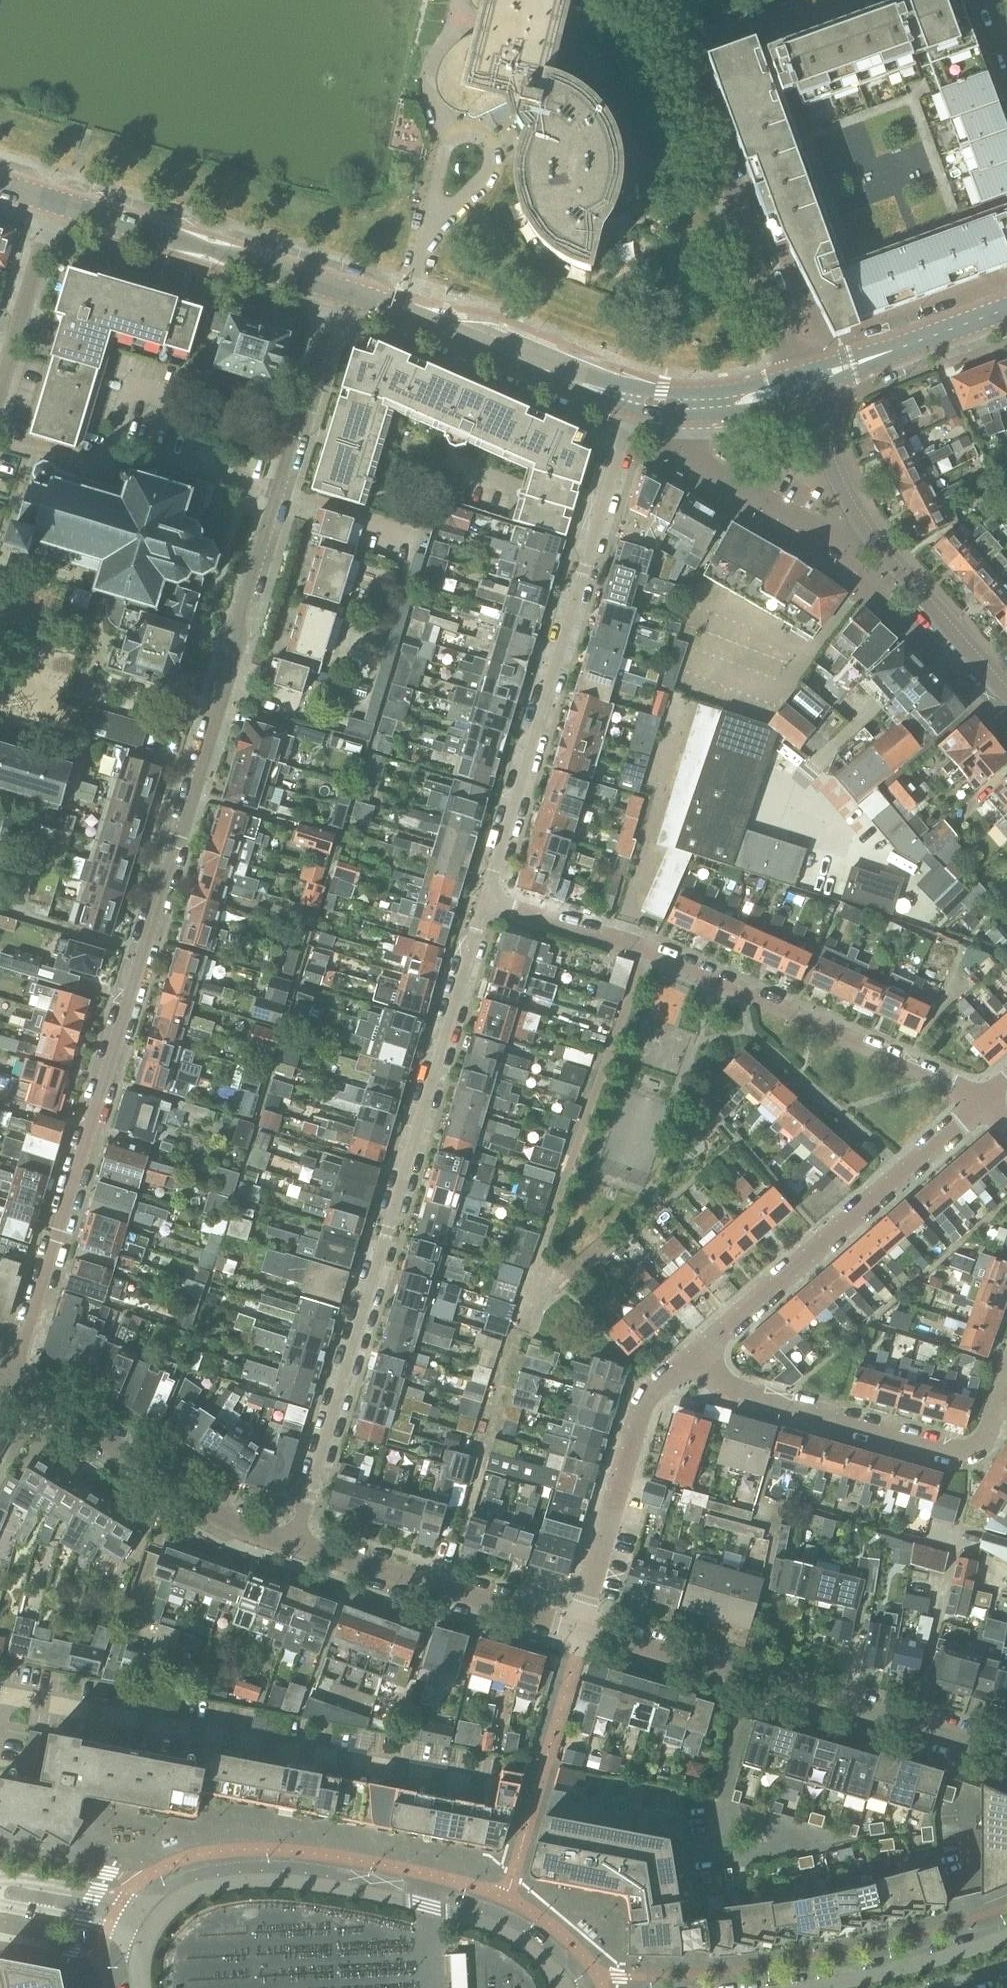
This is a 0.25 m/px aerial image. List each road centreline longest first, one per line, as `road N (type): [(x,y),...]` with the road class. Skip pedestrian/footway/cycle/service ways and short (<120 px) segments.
road 1 (residential): [(336,286),(12,1381)]
road 2 (residential): [(293,1545),(485,900)]
road 3 (residential): [(984,1100),(683,965),(485,900)]
road 4 (residential): [(485,900),(628,396)]
road 5 (residential): [(1006,1751),(578,1625)]
road 6 (residential): [(560,1979),(500,1929),(376,1894),(262,1879),(210,1885),(174,1901)]
road 7 (residential): [(984,1100),(698,1354)]
road 8 (residential): [(1006,1379),(984,1441),(951,1454),(723,1384),(698,1354)]
road 9 (residential): [(809,382),(682,41)]
road 10 (residential): [(293,1545),(233,1523),(12,1381)]
road 11 (tertiary): [(628,396),(336,286)]
road 12 (residential): [(698,1354),(653,1393),(641,1418),(578,1625)]
road 13 (residential): [(578,1625),(293,1545)]
road 14 (tertiary): [(336,286),(57,201)]
road 15 (residential): [(875,527),(842,540),(702,464),(686,443),(685,404)]
road 16 (tertiary): [(809,382),(1006,310)]
road 17 (residential): [(875,527),(1006,680)]
road 18 (residential): [(57,201),(0,394)]
road 19 (residential): [(1006,1938),(812,1987)]
road 20 (unclassified): [(174,1901),(123,1900),(0,1877)]
road 21 (unclassified): [(0,1906),(108,1928),(138,1970)]
road 22 (residential): [(809,382),(875,527)]
road 23 (unclassified): [(806,0),(682,41)]
road 24 (tertiary): [(809,382),(685,404)]

